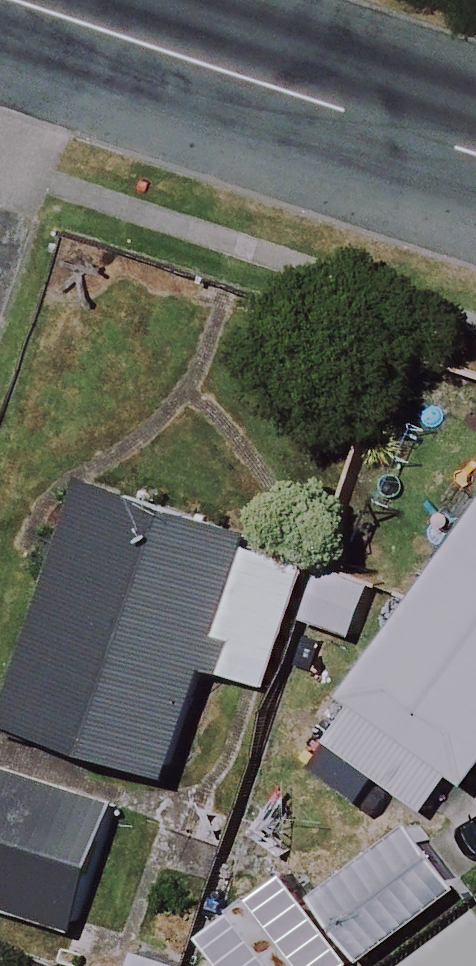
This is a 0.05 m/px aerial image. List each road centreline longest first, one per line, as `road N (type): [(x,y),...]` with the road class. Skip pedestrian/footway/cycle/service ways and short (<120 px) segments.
road 1 (tertiary): [(475,152),(53,12)]
road 2 (residential): [(0,167),(53,12)]

